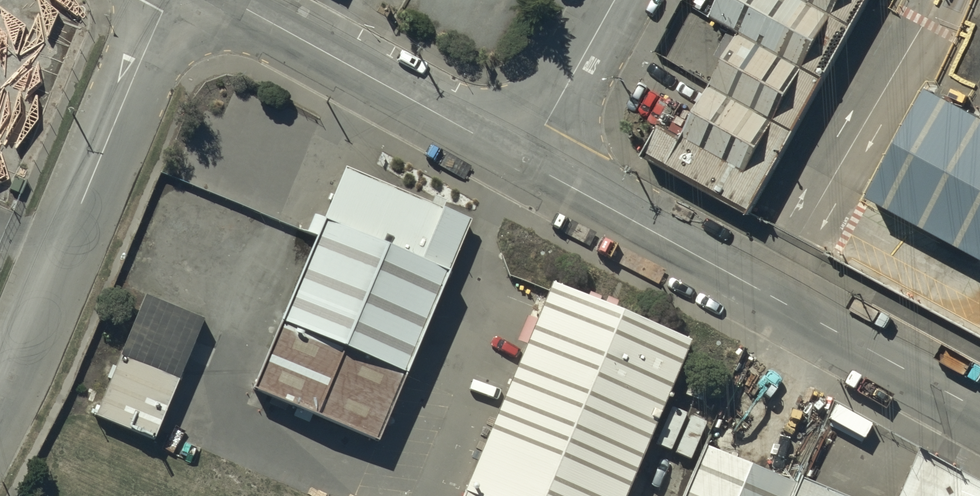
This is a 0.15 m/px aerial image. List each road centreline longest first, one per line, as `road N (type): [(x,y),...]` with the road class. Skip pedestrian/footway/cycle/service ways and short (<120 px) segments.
road 1 (tertiary): [(979,410),(525,161)]
road 2 (residential): [(168,0),(0,346)]
road 3 (tertiary): [(525,161),(231,0)]
road 4 (residential): [(616,0),(525,161)]

